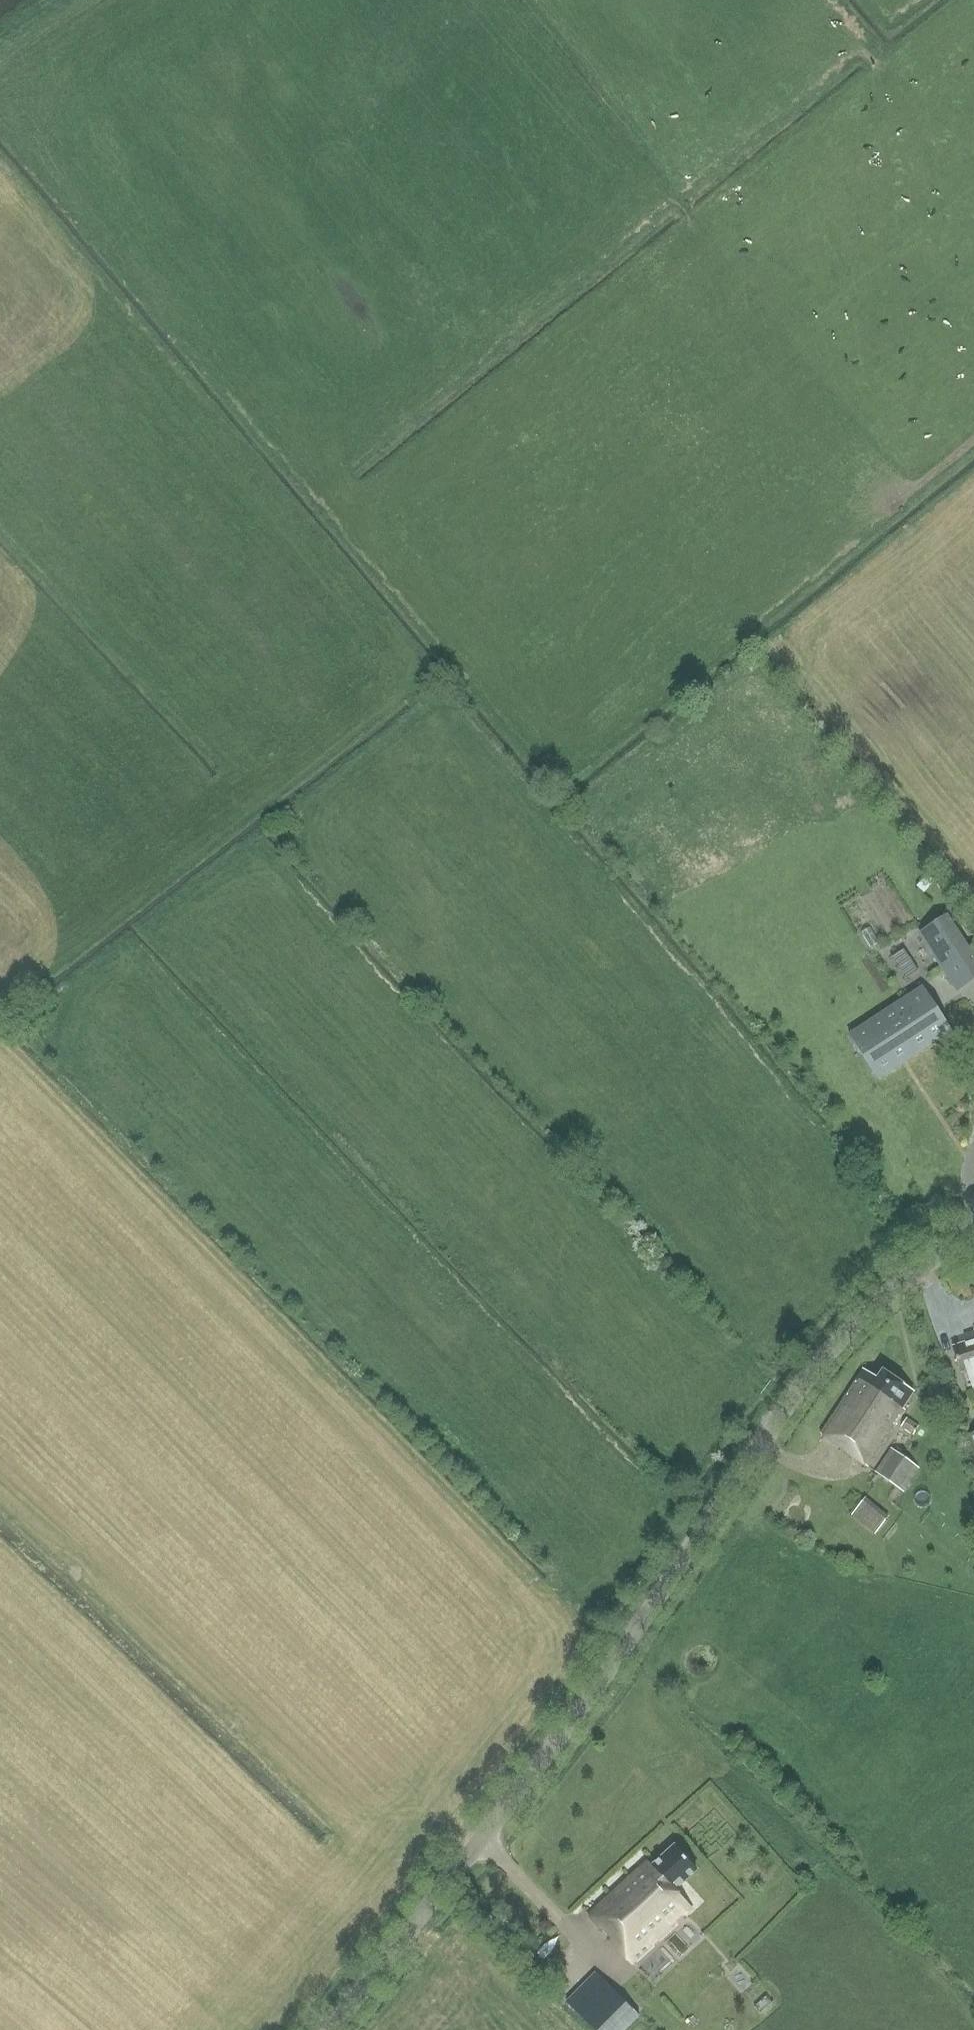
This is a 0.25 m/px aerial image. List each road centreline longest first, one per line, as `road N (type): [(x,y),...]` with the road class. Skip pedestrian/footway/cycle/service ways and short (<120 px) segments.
road 1 (tertiary): [(330,2029),(528,1775),(837,1339),(973,1230)]

